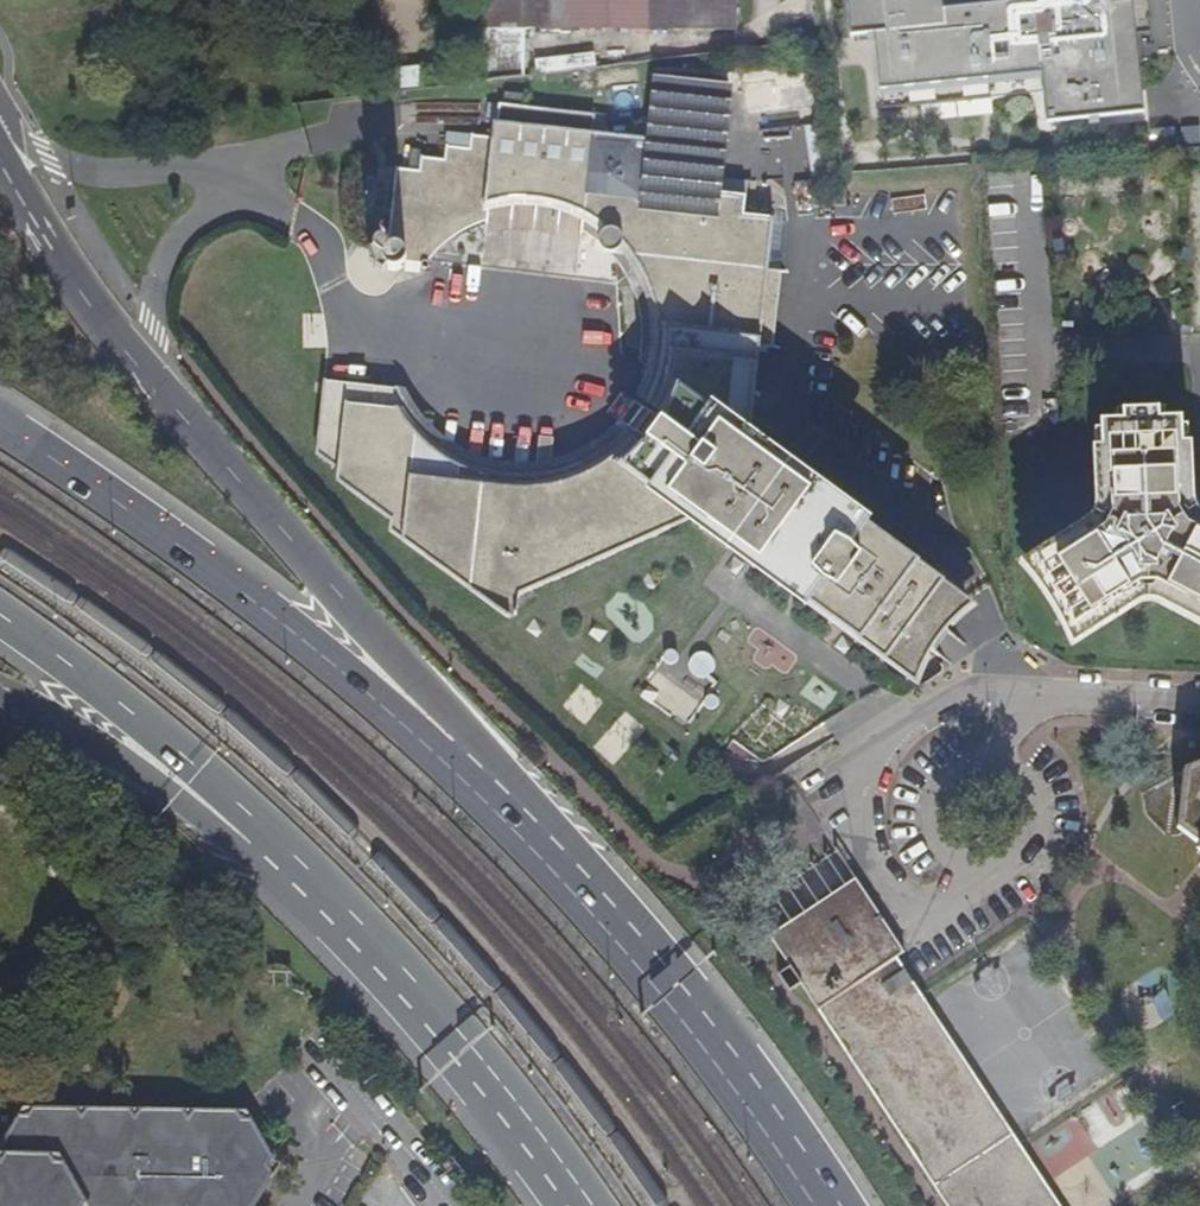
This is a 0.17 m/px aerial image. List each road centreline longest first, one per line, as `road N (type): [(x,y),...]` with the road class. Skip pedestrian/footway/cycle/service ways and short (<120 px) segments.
road 1 (trunk): [(488,789),(373,637),(44,247),(0,155)]
road 2 (trunk): [(488,789),(278,621),(0,437)]
road 3 (trunk): [(822,1205),(669,987),(488,789)]
road 4 (trunk): [(261,844),(488,1086),(578,1205)]
road 5 (trunk): [(0,636),(160,755),(261,844)]
road 6 (trunk): [(0,701),(261,844)]
road 7 (residential): [(439,1205),(373,1113),(303,1043)]

